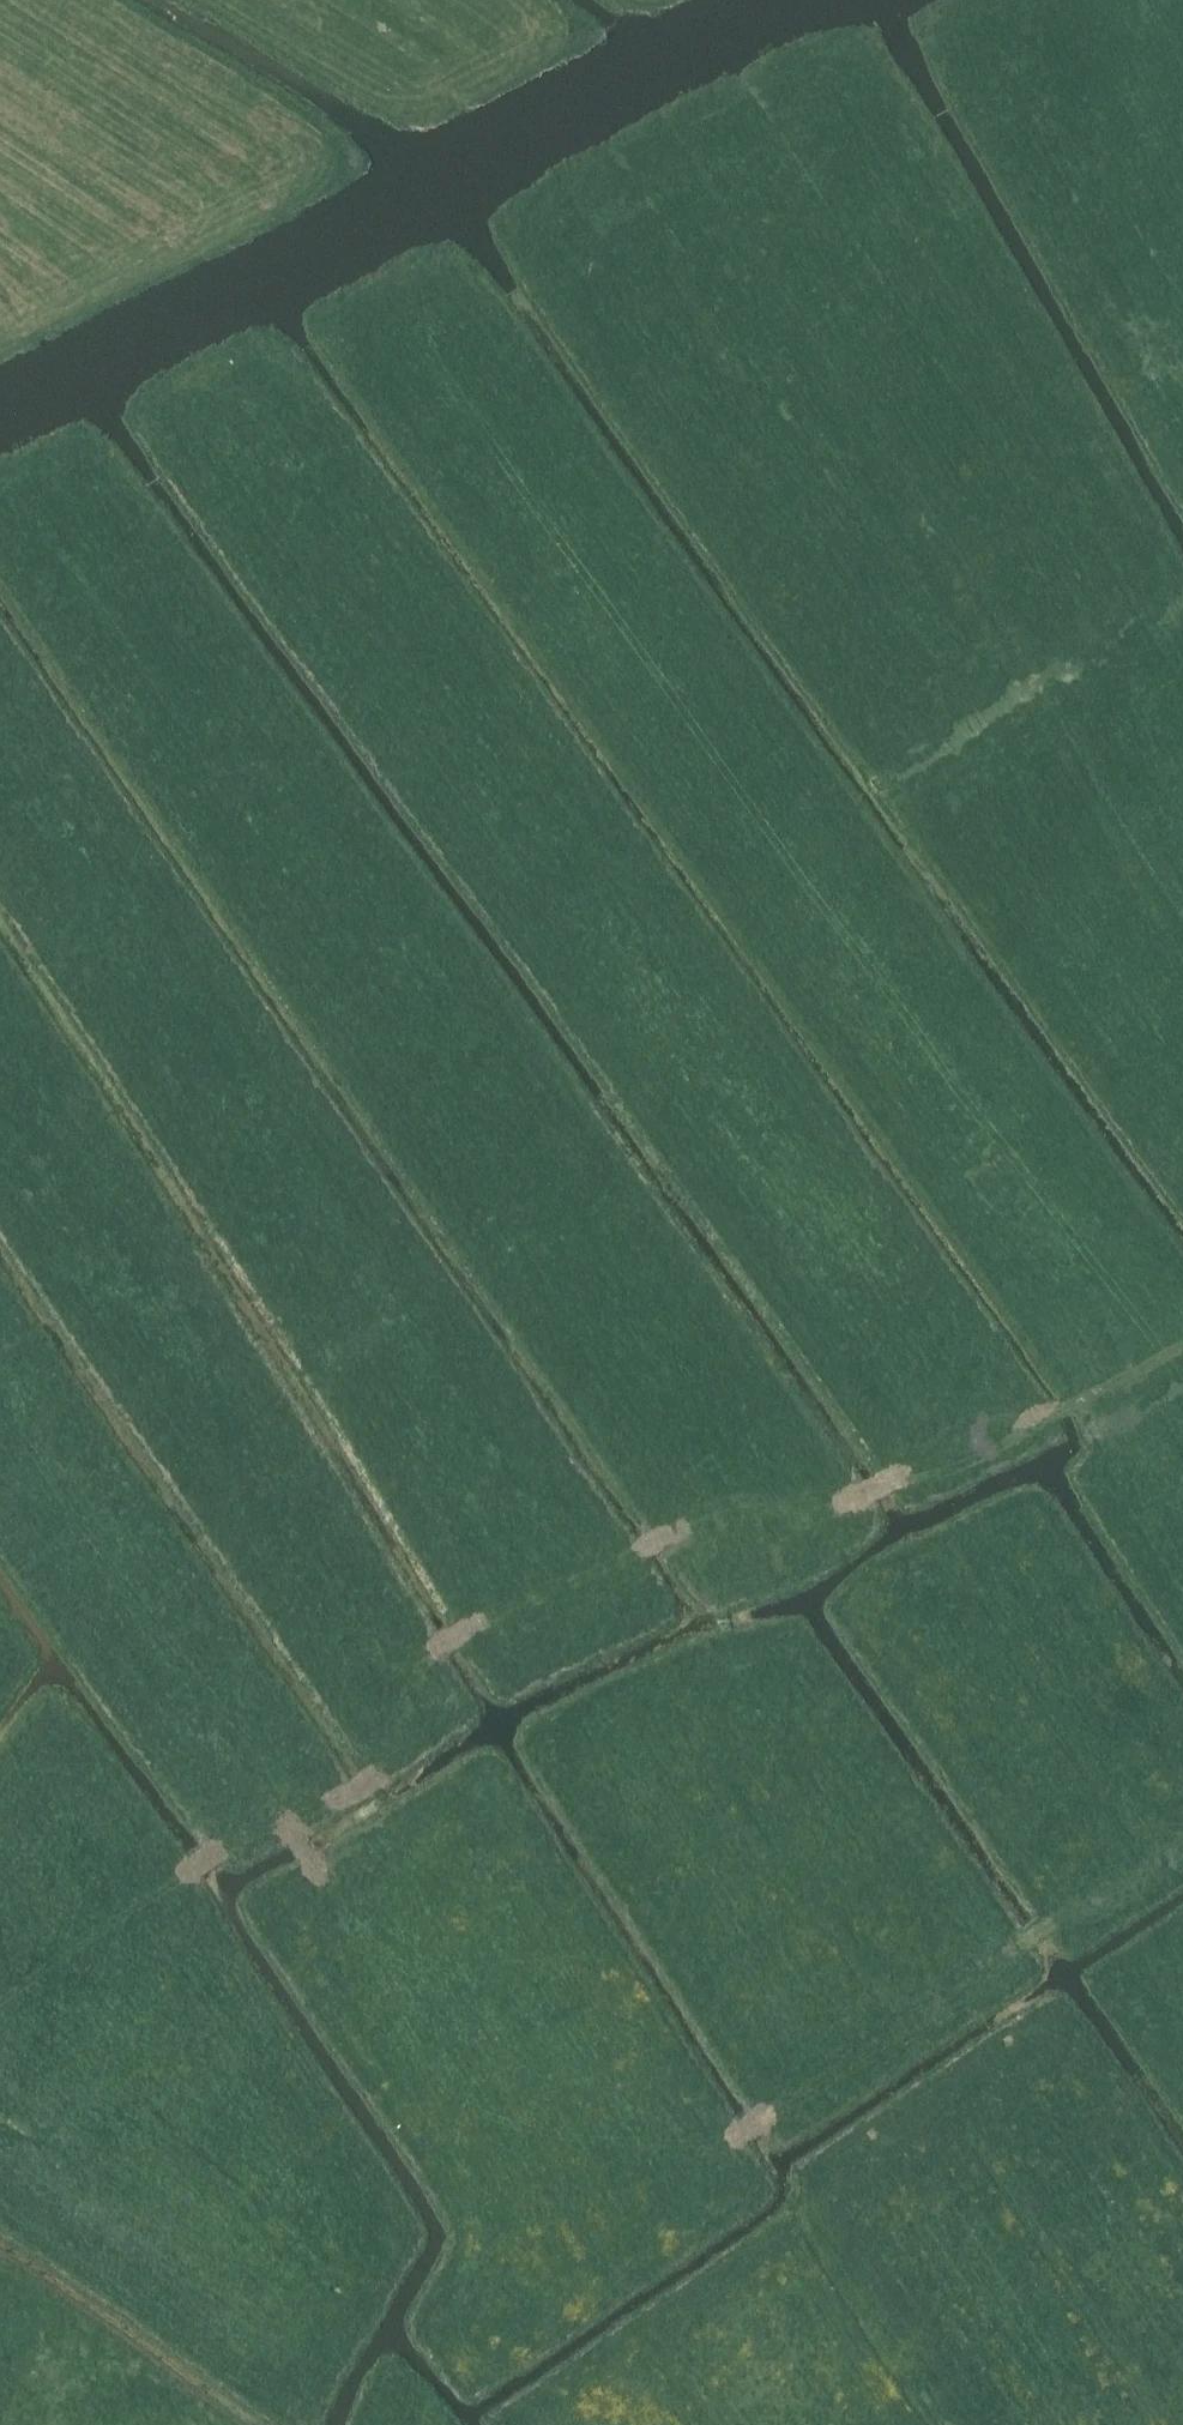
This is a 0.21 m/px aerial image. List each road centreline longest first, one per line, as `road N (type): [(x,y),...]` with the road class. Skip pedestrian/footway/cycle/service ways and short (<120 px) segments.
road 1 (track): [(296,1832),(373,1785),(429,1656),(638,1554),(865,1497),(1053,1436),(1182,1368)]
road 2 (track): [(329,1889),(296,1832),(184,1878)]

